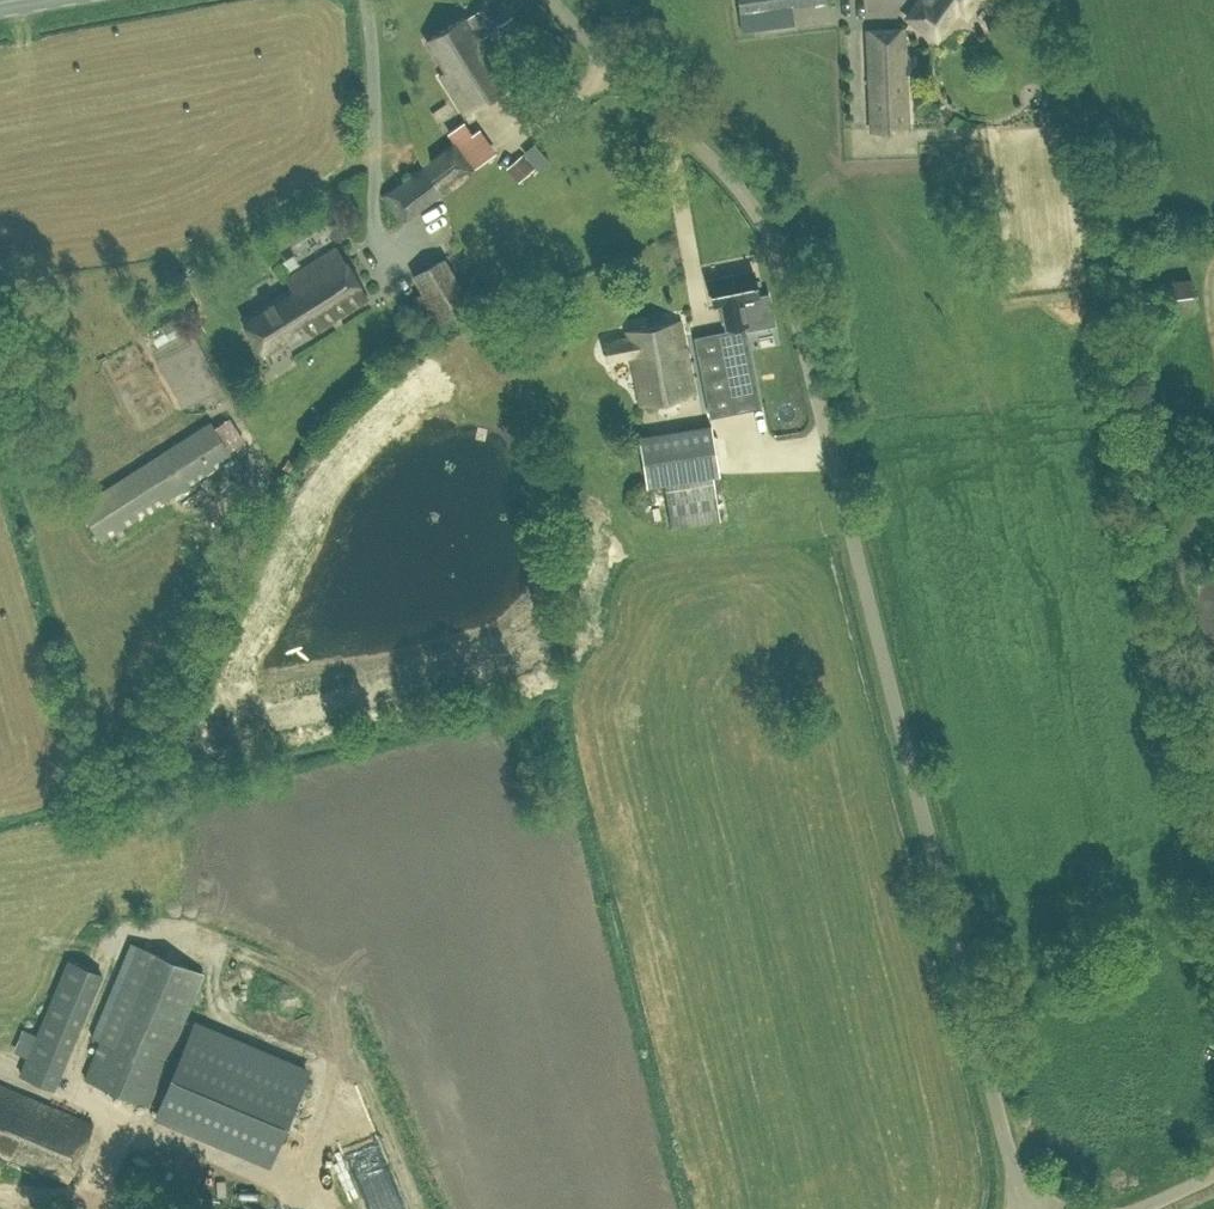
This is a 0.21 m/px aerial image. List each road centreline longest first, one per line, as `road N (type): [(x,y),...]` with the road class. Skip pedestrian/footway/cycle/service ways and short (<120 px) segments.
road 1 (unclassified): [(1022,1208),(780,245),(734,182),(556,0)]

